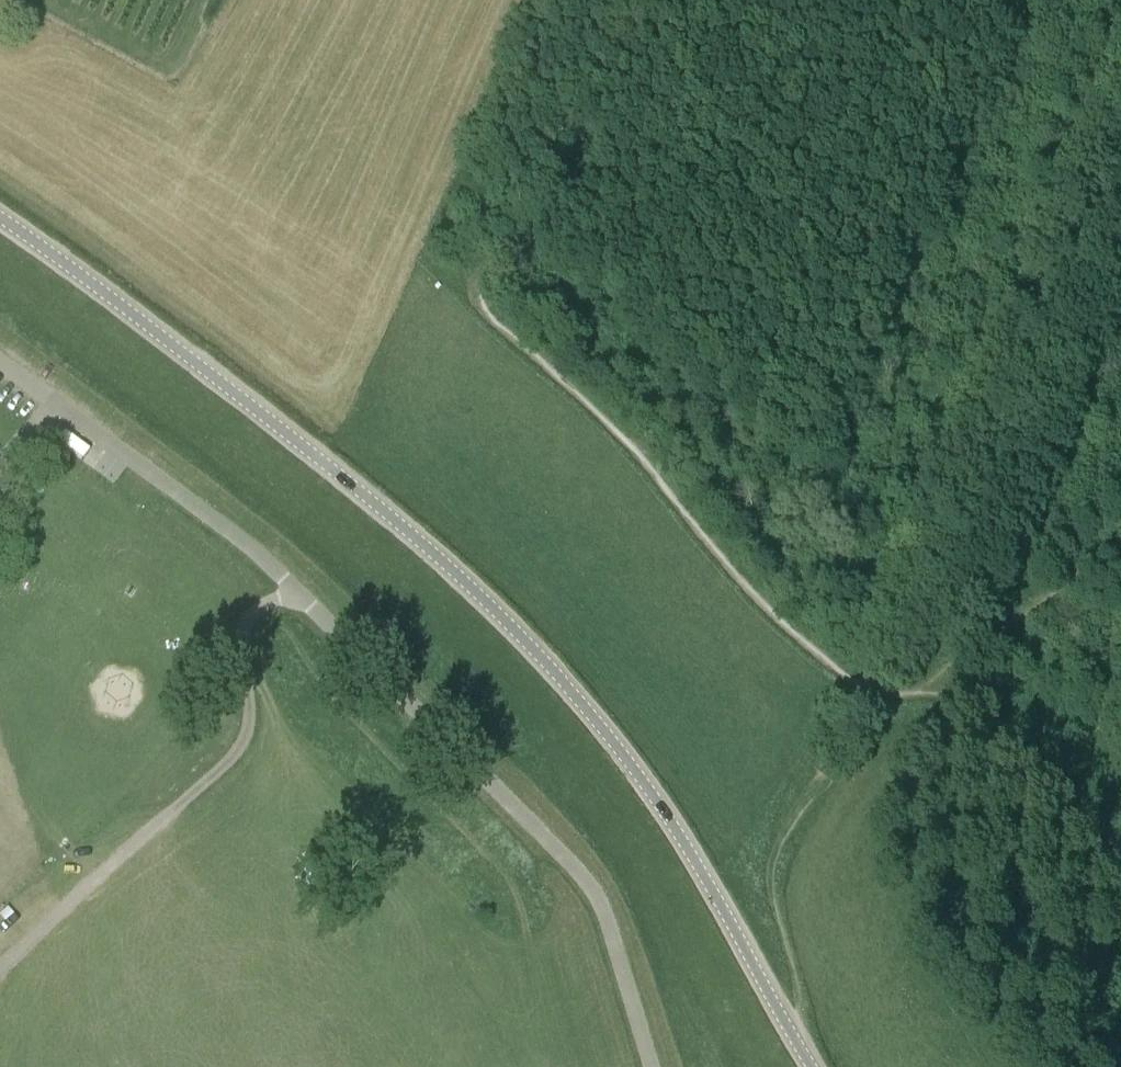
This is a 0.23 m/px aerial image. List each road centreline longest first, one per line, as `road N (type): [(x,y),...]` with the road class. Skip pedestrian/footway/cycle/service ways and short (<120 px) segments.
road 1 (track): [(1120,93),(876,696),(910,696),(1120,199)]
road 2 (tertiary): [(811,1066),(655,811),(482,610),(217,387),(0,229)]
road 3 (track): [(929,0),(491,264),(482,283),(483,309),(628,442),(774,613),(876,696)]
road 4 (unclassified): [(651,1066),(606,917),(575,870),(271,566),(58,404)]
road 5 (track): [(300,595),(244,624),(247,727),(235,752),(0,971)]
road 6 (track): [(808,1063),(773,911),(774,860),(876,696)]
road 7 (track): [(910,696),(1120,542)]

